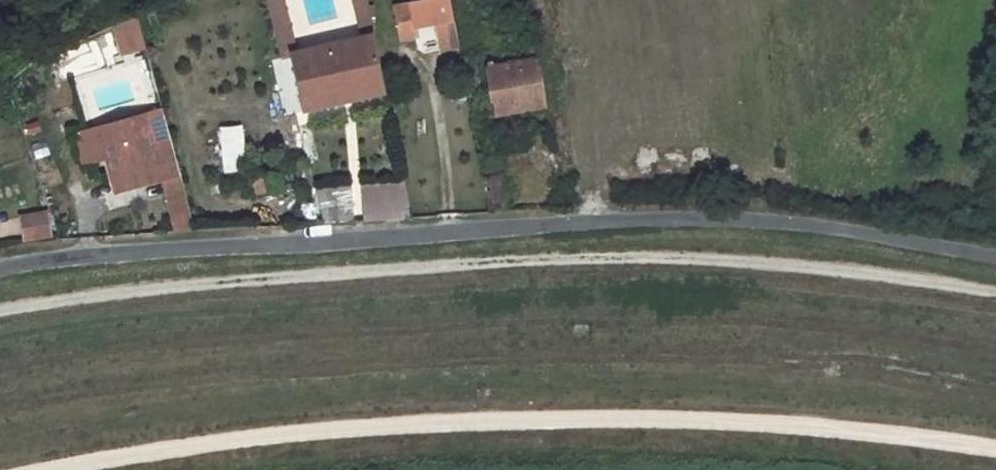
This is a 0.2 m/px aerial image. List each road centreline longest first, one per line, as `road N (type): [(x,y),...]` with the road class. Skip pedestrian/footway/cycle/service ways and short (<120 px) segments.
road 1 (unclassified): [(0,269),(71,254),(689,219),(791,223),(995,258)]
road 2 (track): [(995,295),(706,256),(366,267),(0,311)]

